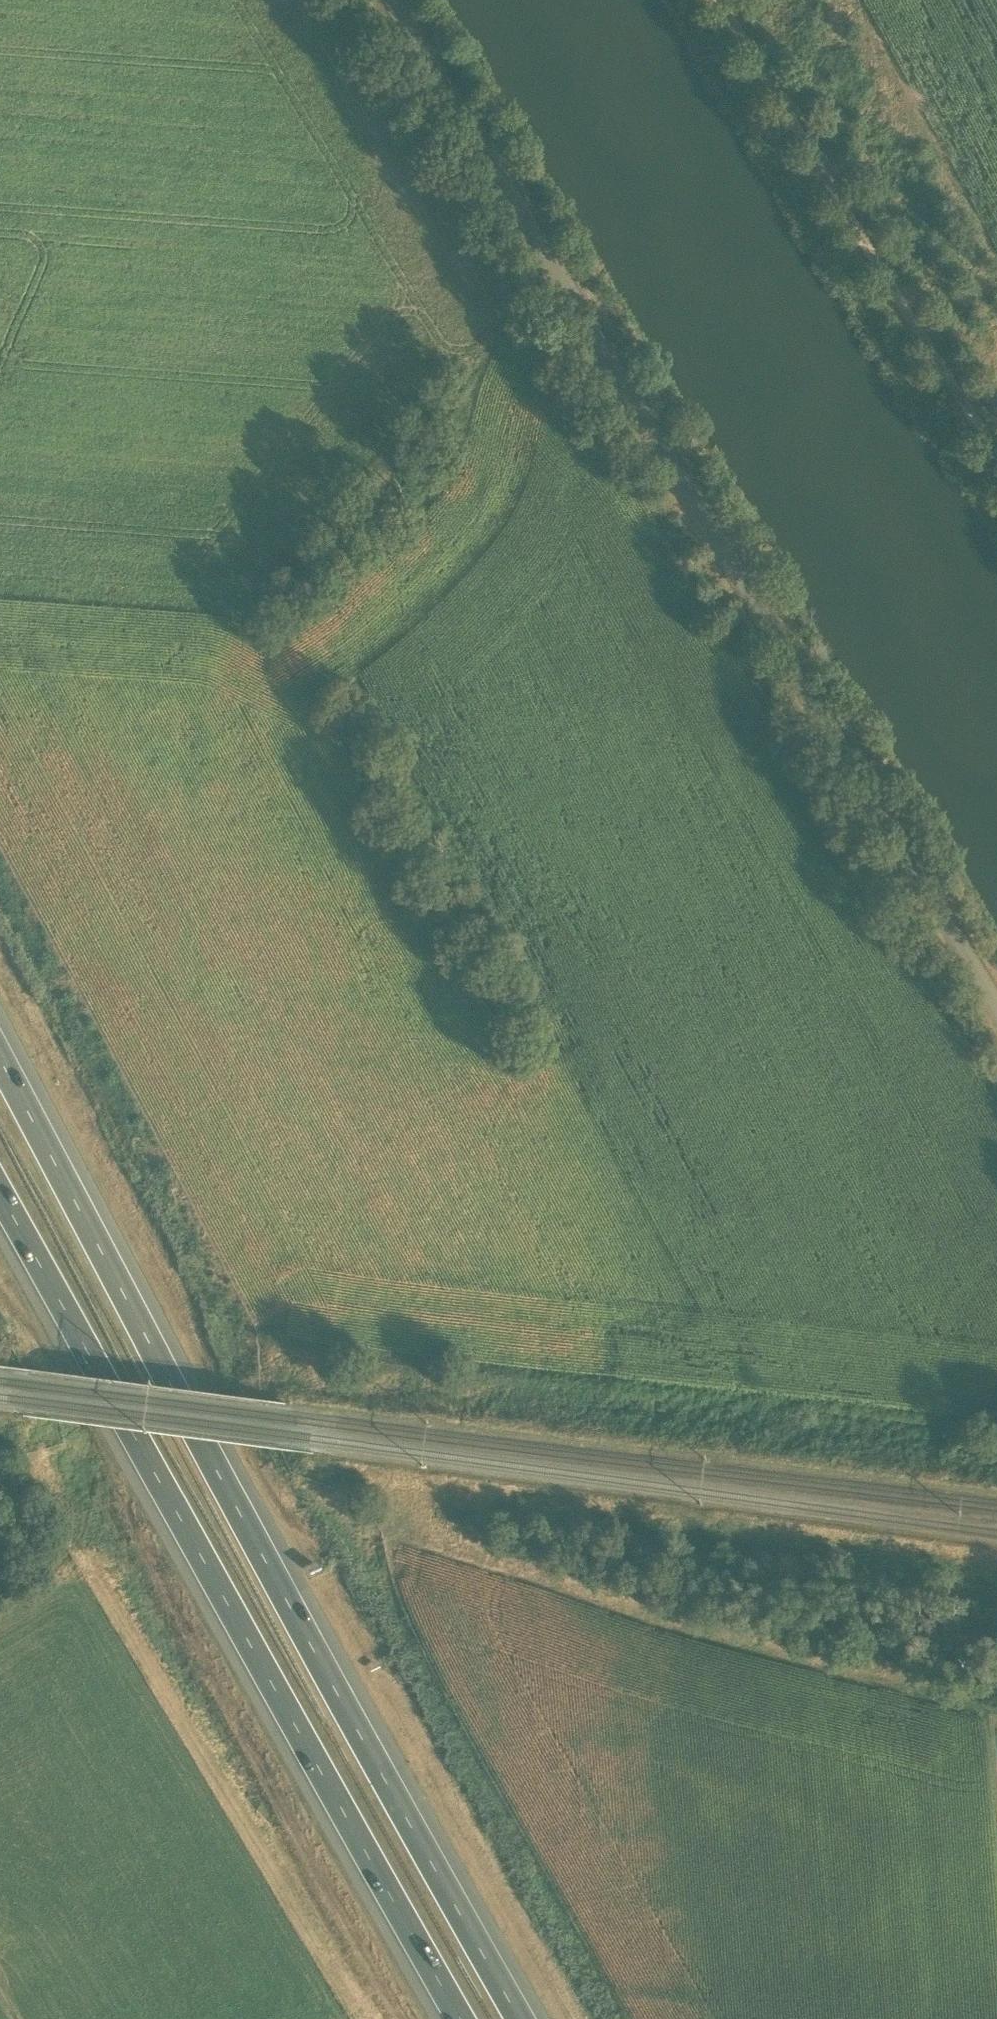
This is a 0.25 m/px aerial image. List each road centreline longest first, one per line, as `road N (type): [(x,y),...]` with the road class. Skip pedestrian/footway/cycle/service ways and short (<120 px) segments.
road 1 (unclassified): [(996,1002),(390,0)]
road 2 (motorway): [(527,2018),(0,1046)]
road 3 (motorway): [(0,1200),(457,2018)]
road 4 (track): [(996,460),(723,0)]

